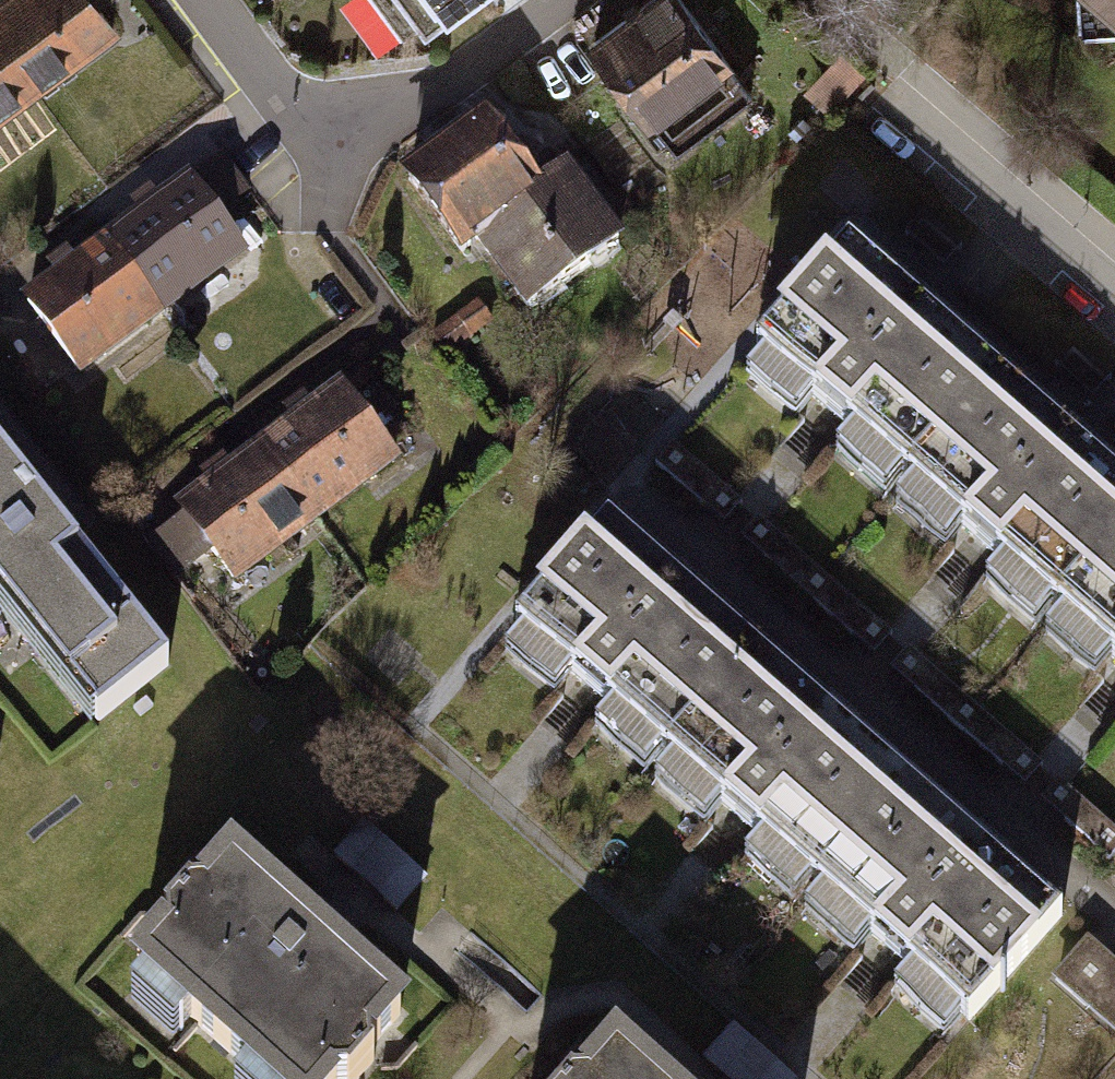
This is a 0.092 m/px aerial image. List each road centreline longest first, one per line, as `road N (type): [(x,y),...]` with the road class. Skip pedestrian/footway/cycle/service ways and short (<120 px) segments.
road 1 (residential): [(881,94),(1114,302)]
road 2 (residential): [(211,0),(335,164)]

